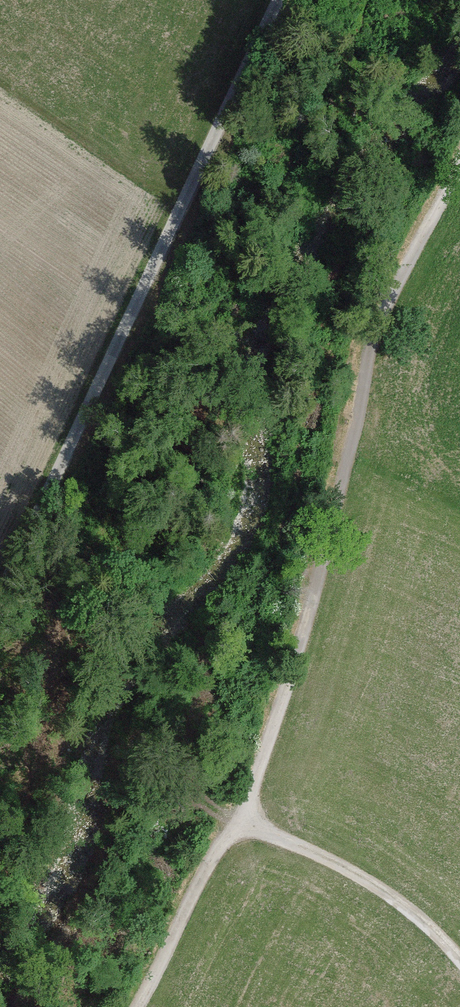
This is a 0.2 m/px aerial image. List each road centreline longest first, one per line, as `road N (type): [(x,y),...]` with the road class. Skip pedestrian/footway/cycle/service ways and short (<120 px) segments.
road 1 (track): [(459,171),(388,308),(316,596),(265,756),(138,1006)]
road 2 (unclassified): [(279,0),(0,597)]
road 3 (track): [(239,817),(373,884),(459,960)]

